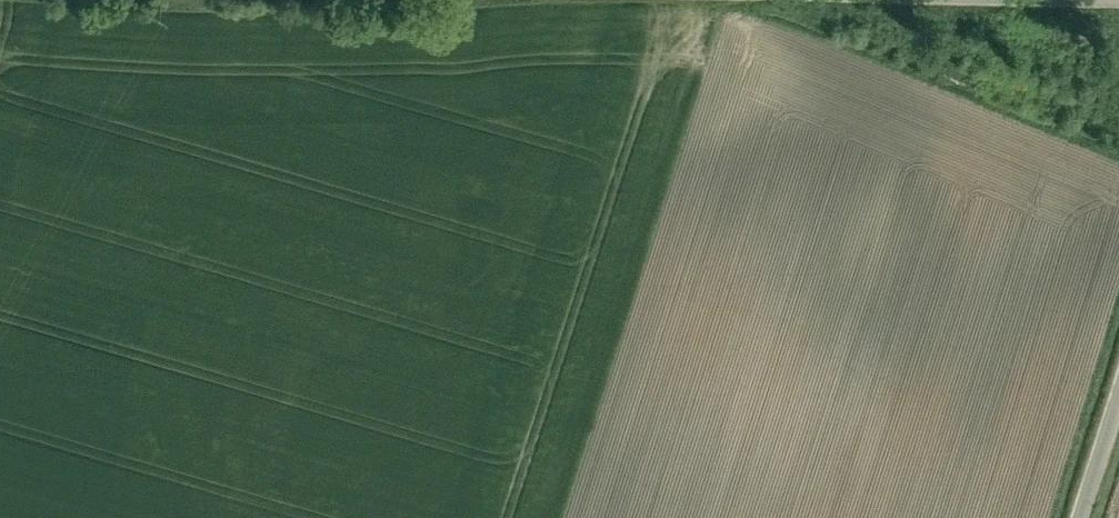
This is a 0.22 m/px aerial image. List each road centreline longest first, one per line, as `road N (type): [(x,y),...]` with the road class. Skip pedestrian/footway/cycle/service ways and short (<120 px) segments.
road 1 (unclassified): [(1082,517),(1118,399)]

